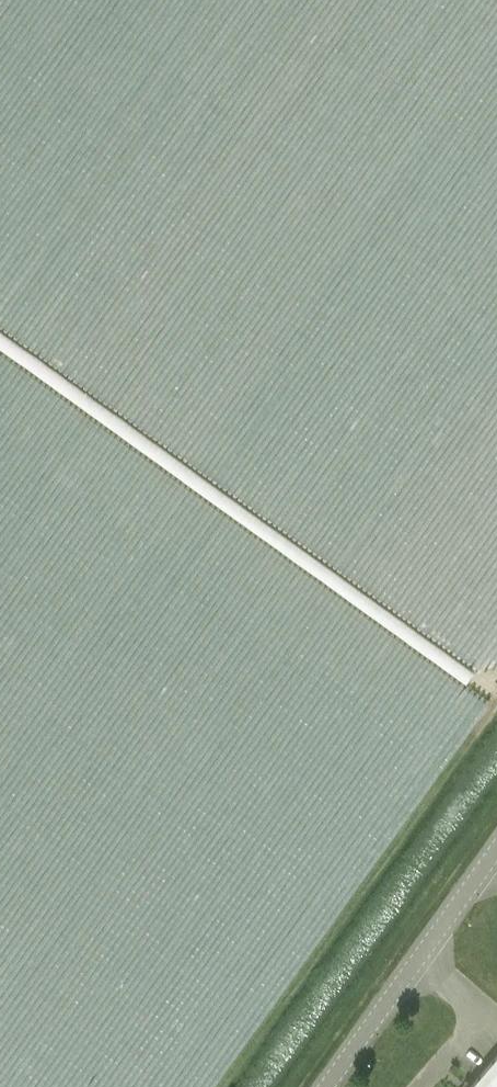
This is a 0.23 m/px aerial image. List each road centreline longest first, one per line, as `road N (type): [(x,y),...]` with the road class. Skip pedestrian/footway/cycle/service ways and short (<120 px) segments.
road 1 (unclassified): [(329,1086),(496,853)]

